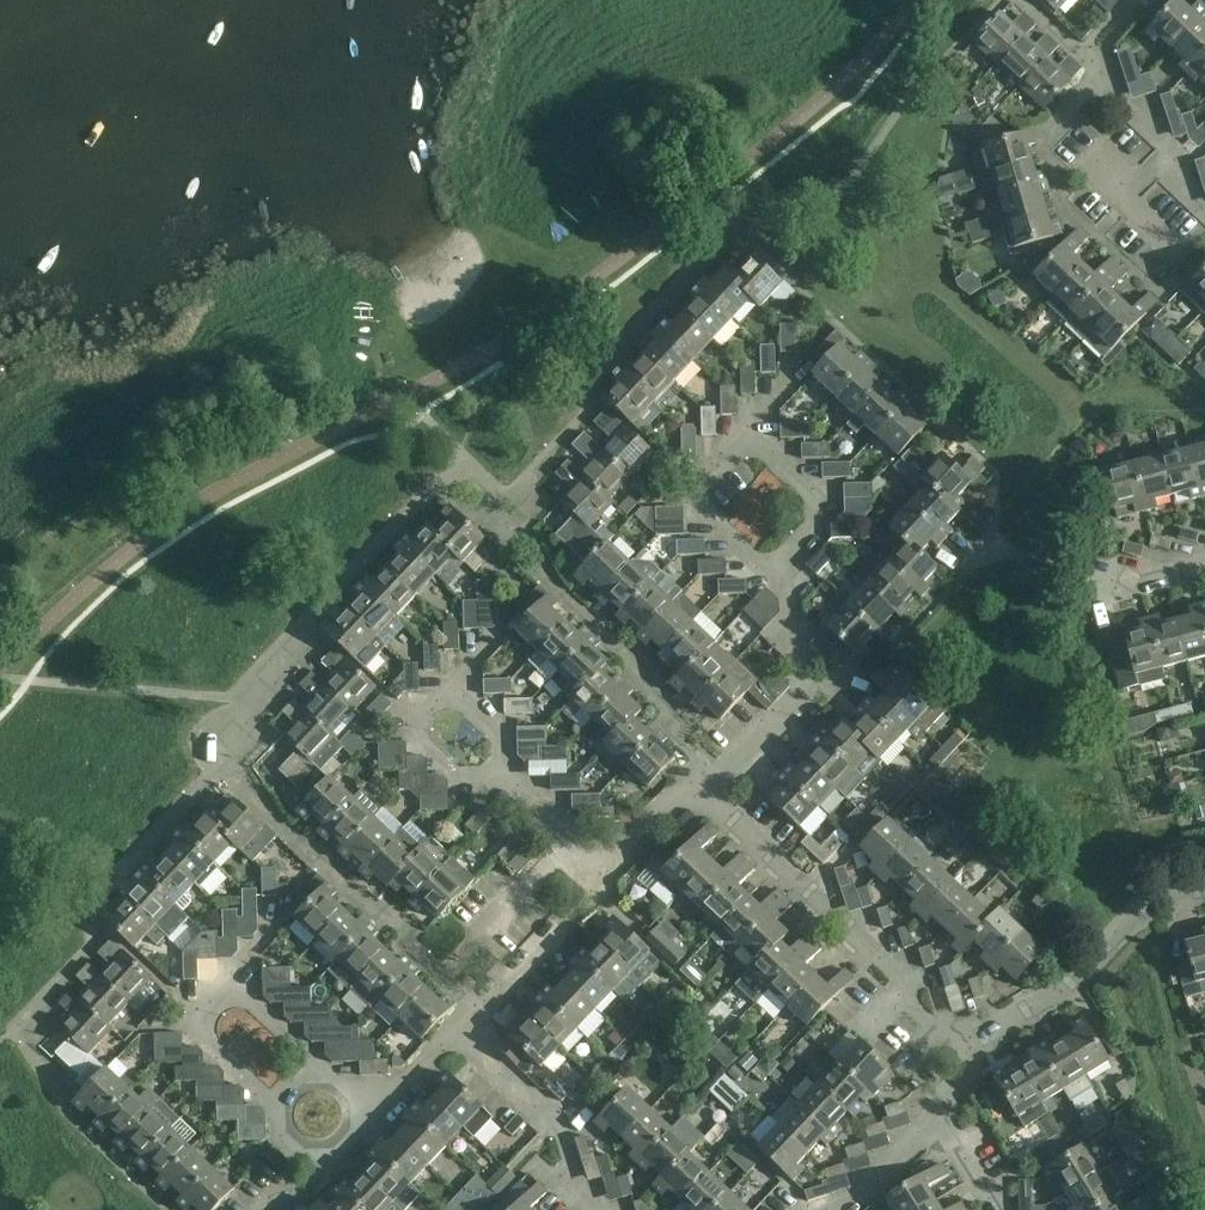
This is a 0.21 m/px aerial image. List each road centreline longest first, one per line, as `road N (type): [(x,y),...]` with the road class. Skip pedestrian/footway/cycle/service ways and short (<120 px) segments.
road 1 (residential): [(966,1047),(907,1015),(888,962),(705,787)]
road 2 (residential): [(966,1047),(1204,893)]
road 3 (residential): [(705,787),(791,711),(799,677),(783,579)]
road 4 (residential): [(461,1022),(556,1117),(562,1171),(604,1209)]
road 5 (residential): [(1158,171),(1156,129),(1091,65),(1094,49),(1142,0)]
road 6 (residential): [(461,1022),(609,876)]
road 7 (residential): [(749,447),(739,446),(705,483),(704,513),(783,579)]
road 8 (residential): [(278,1105),(187,1019),(227,973)]
road 9 (residential): [(514,780),(468,786),(420,734),(422,718),(449,684)]
road 10 (residential): [(783,579),(815,519),(810,494),(749,447)]
road 11 (residential): [(609,876),(705,787)]
road 12 (residential): [(842,1209),(874,1188),(937,1122)]
road 13 (residential): [(370,1113),(461,1022)]
road 14 (residential): [(315,1064),(227,973)]
road 15 (residential): [(1187,255),(1128,199),(1158,171)]
road 16 (residential): [(514,780),(510,749),(449,684)]

